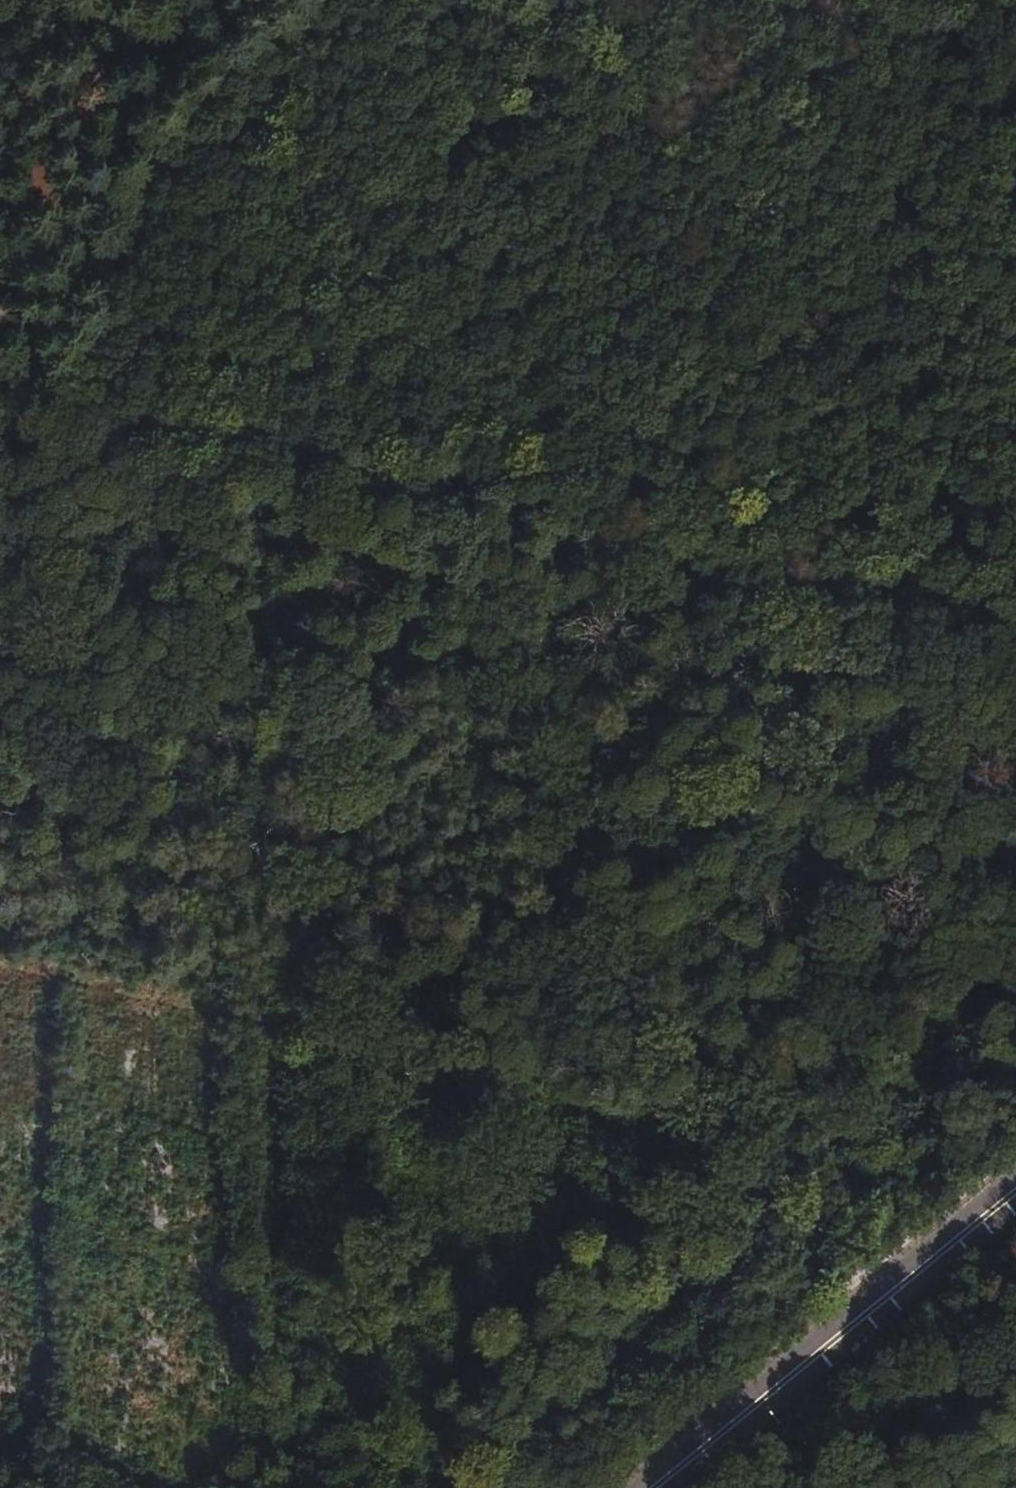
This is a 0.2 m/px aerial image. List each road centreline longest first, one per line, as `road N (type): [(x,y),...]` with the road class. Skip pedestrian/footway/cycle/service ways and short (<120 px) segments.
road 1 (track): [(0,405),(1015,658)]
road 2 (secondary): [(1015,1174),(630,1487)]
road 3 (secondary): [(669,1487),(1015,1198)]

